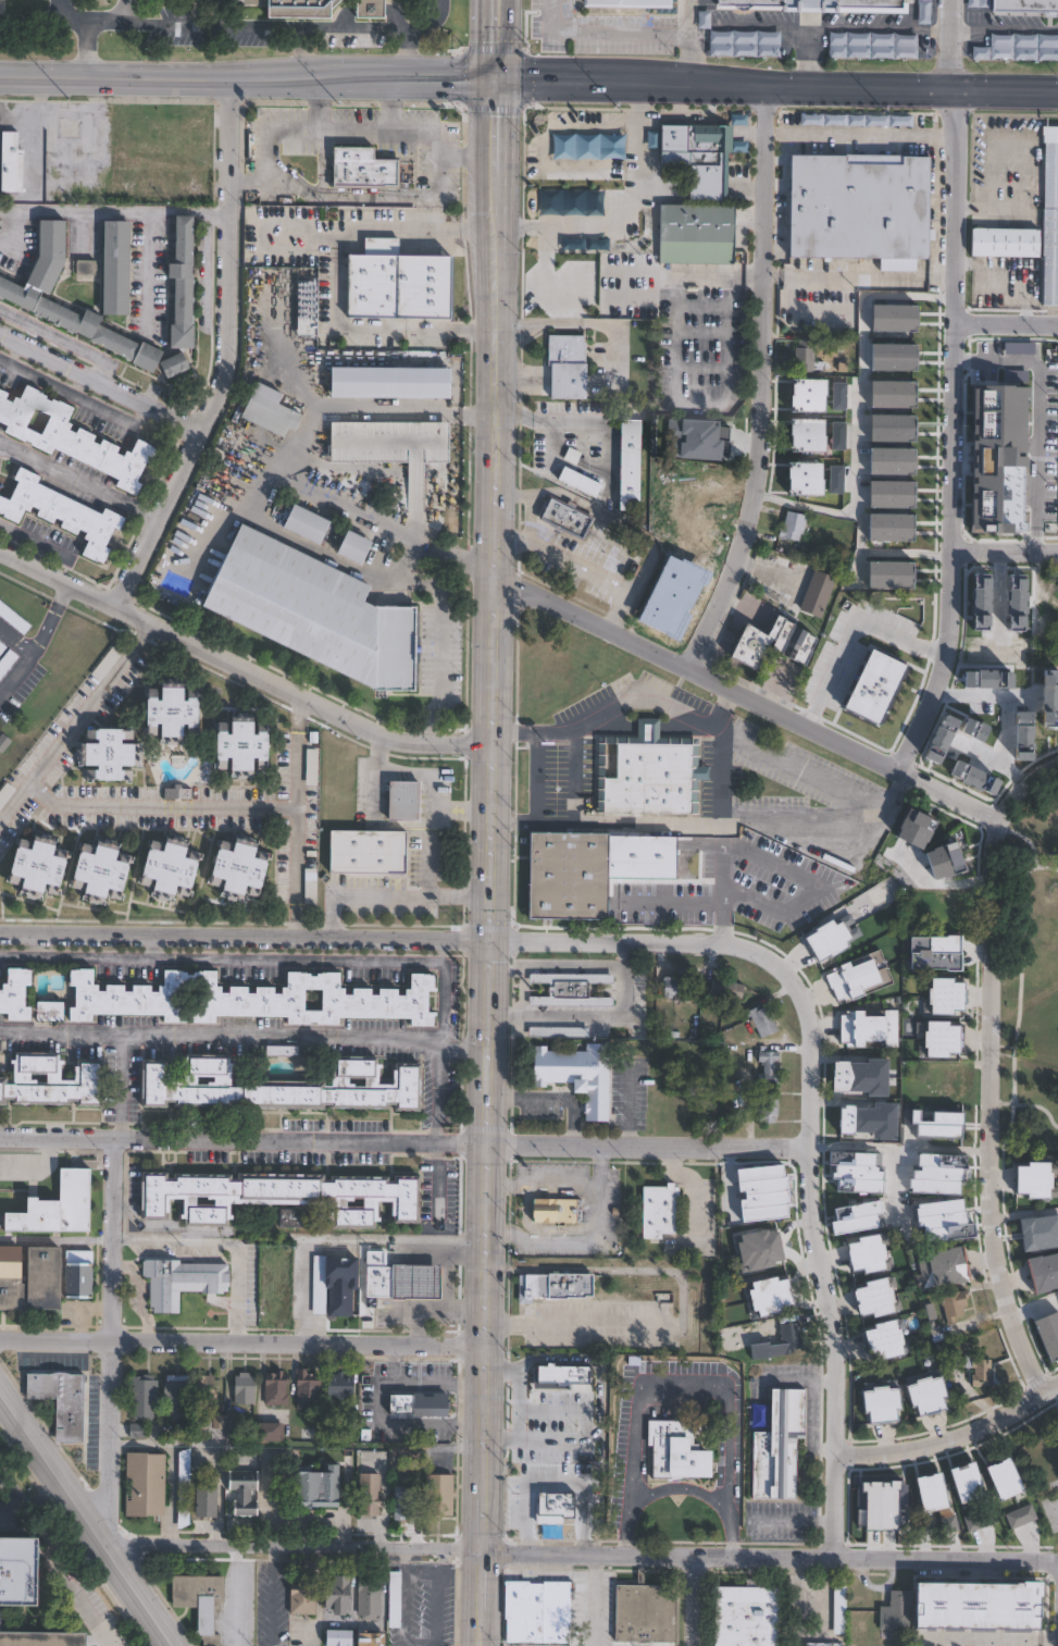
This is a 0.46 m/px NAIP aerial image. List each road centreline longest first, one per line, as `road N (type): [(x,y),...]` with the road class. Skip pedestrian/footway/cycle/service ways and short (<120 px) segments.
road 1 (residential): [(959,87),(954,589),(929,704),(898,780)]
road 2 (residential): [(1057,763),(1015,793),(989,829),(689,668),(485,571)]
road 3 (residential): [(772,85),(760,496),(732,582),(689,668)]
road 4 (residential): [(791,970),(805,988),(818,1034),(816,1226),(842,1347),(837,1558)]
road 5 (residential): [(989,829),(988,1199),(1004,1294),(1043,1396)]
road 6 (residential): [(1057,1562),(484,1554)]
road 7 (residential): [(113,603),(222,385),(232,79)]
road 8 (residential): [(486,1347),(0,1339)]
road 9 (residential): [(485,939),(0,931)]
road 10 (residential): [(483,1138),(0,1132)]
road 11 (secondary): [(640,84),(1057,88)]
road 12 (residential): [(113,603),(393,739),(484,743)]
road 13 (residential): [(119,1135),(105,1498),(96,1517)]
road 14 (residential): [(484,1554),(114,1543)]
road 15 (residential): [(814,1141),(483,1138)]
road 16 (residential): [(791,970),(771,952),(719,941),(485,939)]
road 17 (secondary): [(0,77),(232,79)]
road 18 (residential): [(1057,1387),(958,1438),(841,1450)]
road 19 (residential): [(199,432),(0,331)]
road 20 (secondary): [(490,260),(487,473)]
road 21 (secondary): [(483,1138),(486,1347)]
road 22 (secondary): [(485,939),(483,1138)]
road 23 (tertiary): [(114,1543),(0,1384)]
road 24 (secondary): [(494,83),(490,260)]
road 25 (secondary): [(494,83),(640,84)]
road 26 (secondary): [(486,1347),(485,1482)]
road 27 (secondary): [(232,79),(365,81)]
road 28 (secondary): [(365,81),(494,83)]
road 29 (residential): [(0,551),(113,603)]
road 30 (tertiary): [(114,1543),(180,1645)]

